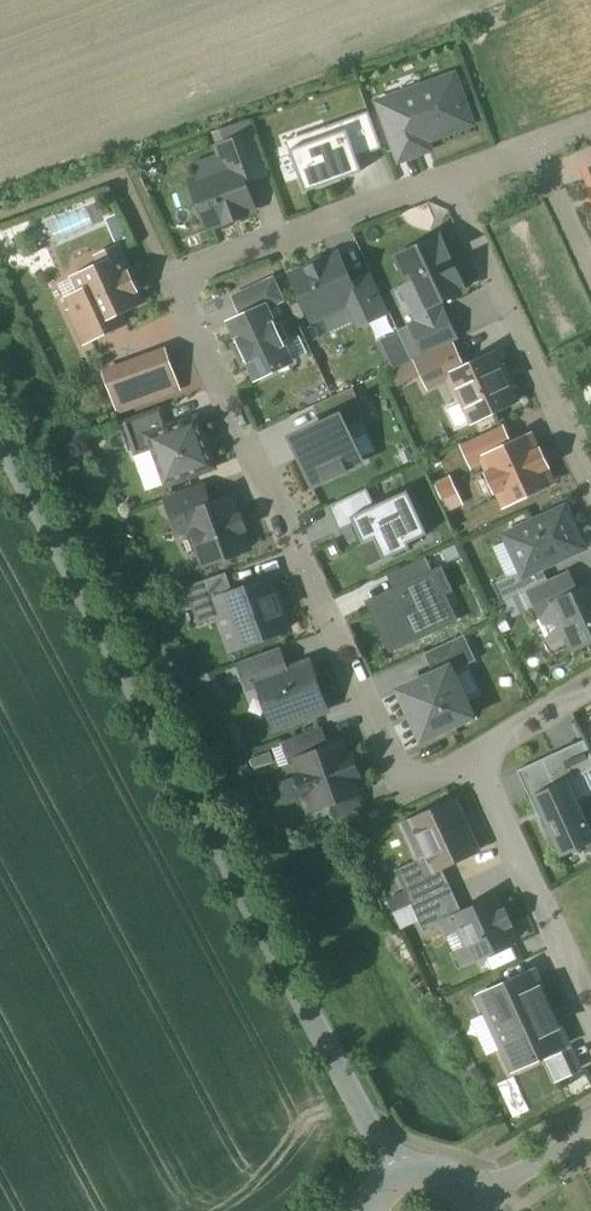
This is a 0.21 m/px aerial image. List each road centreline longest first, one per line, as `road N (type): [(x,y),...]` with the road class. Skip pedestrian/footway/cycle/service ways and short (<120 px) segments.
road 1 (residential): [(472,754),(405,783),(170,280),(449,177)]
road 2 (unclassified): [(399,1178),(0,431)]
road 3 (residential): [(449,177),(590,486)]
road 4 (residential): [(590,1021),(472,754)]
road 5 (residential): [(533,147),(590,271)]
road 6 (residential): [(590,692),(520,721),(472,754)]
road 7 (residential): [(474,1200),(590,1133)]

